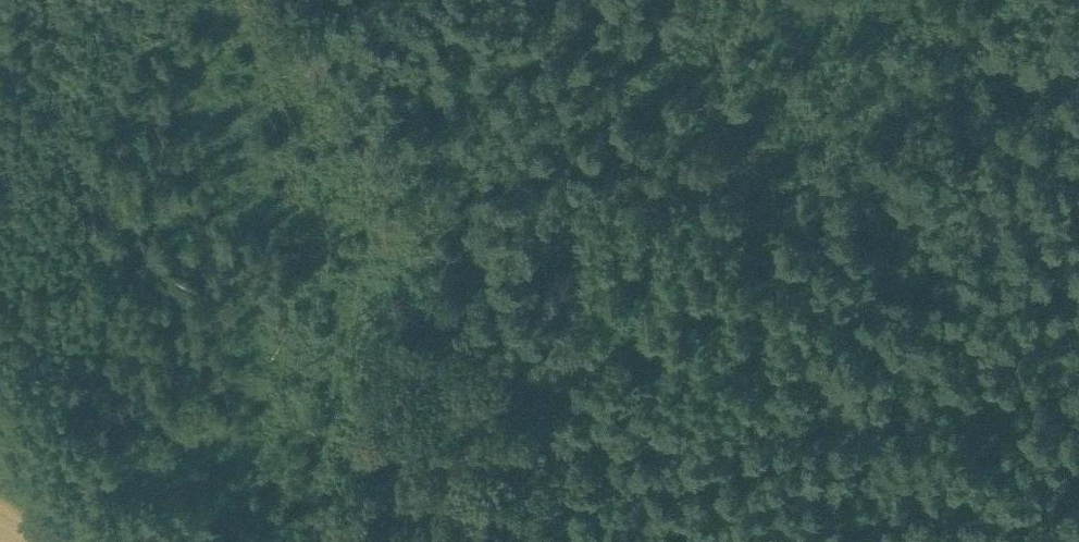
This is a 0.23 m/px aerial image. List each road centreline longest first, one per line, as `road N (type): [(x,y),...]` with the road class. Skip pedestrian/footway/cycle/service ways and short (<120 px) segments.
road 1 (track): [(1078,476),(445,0)]

